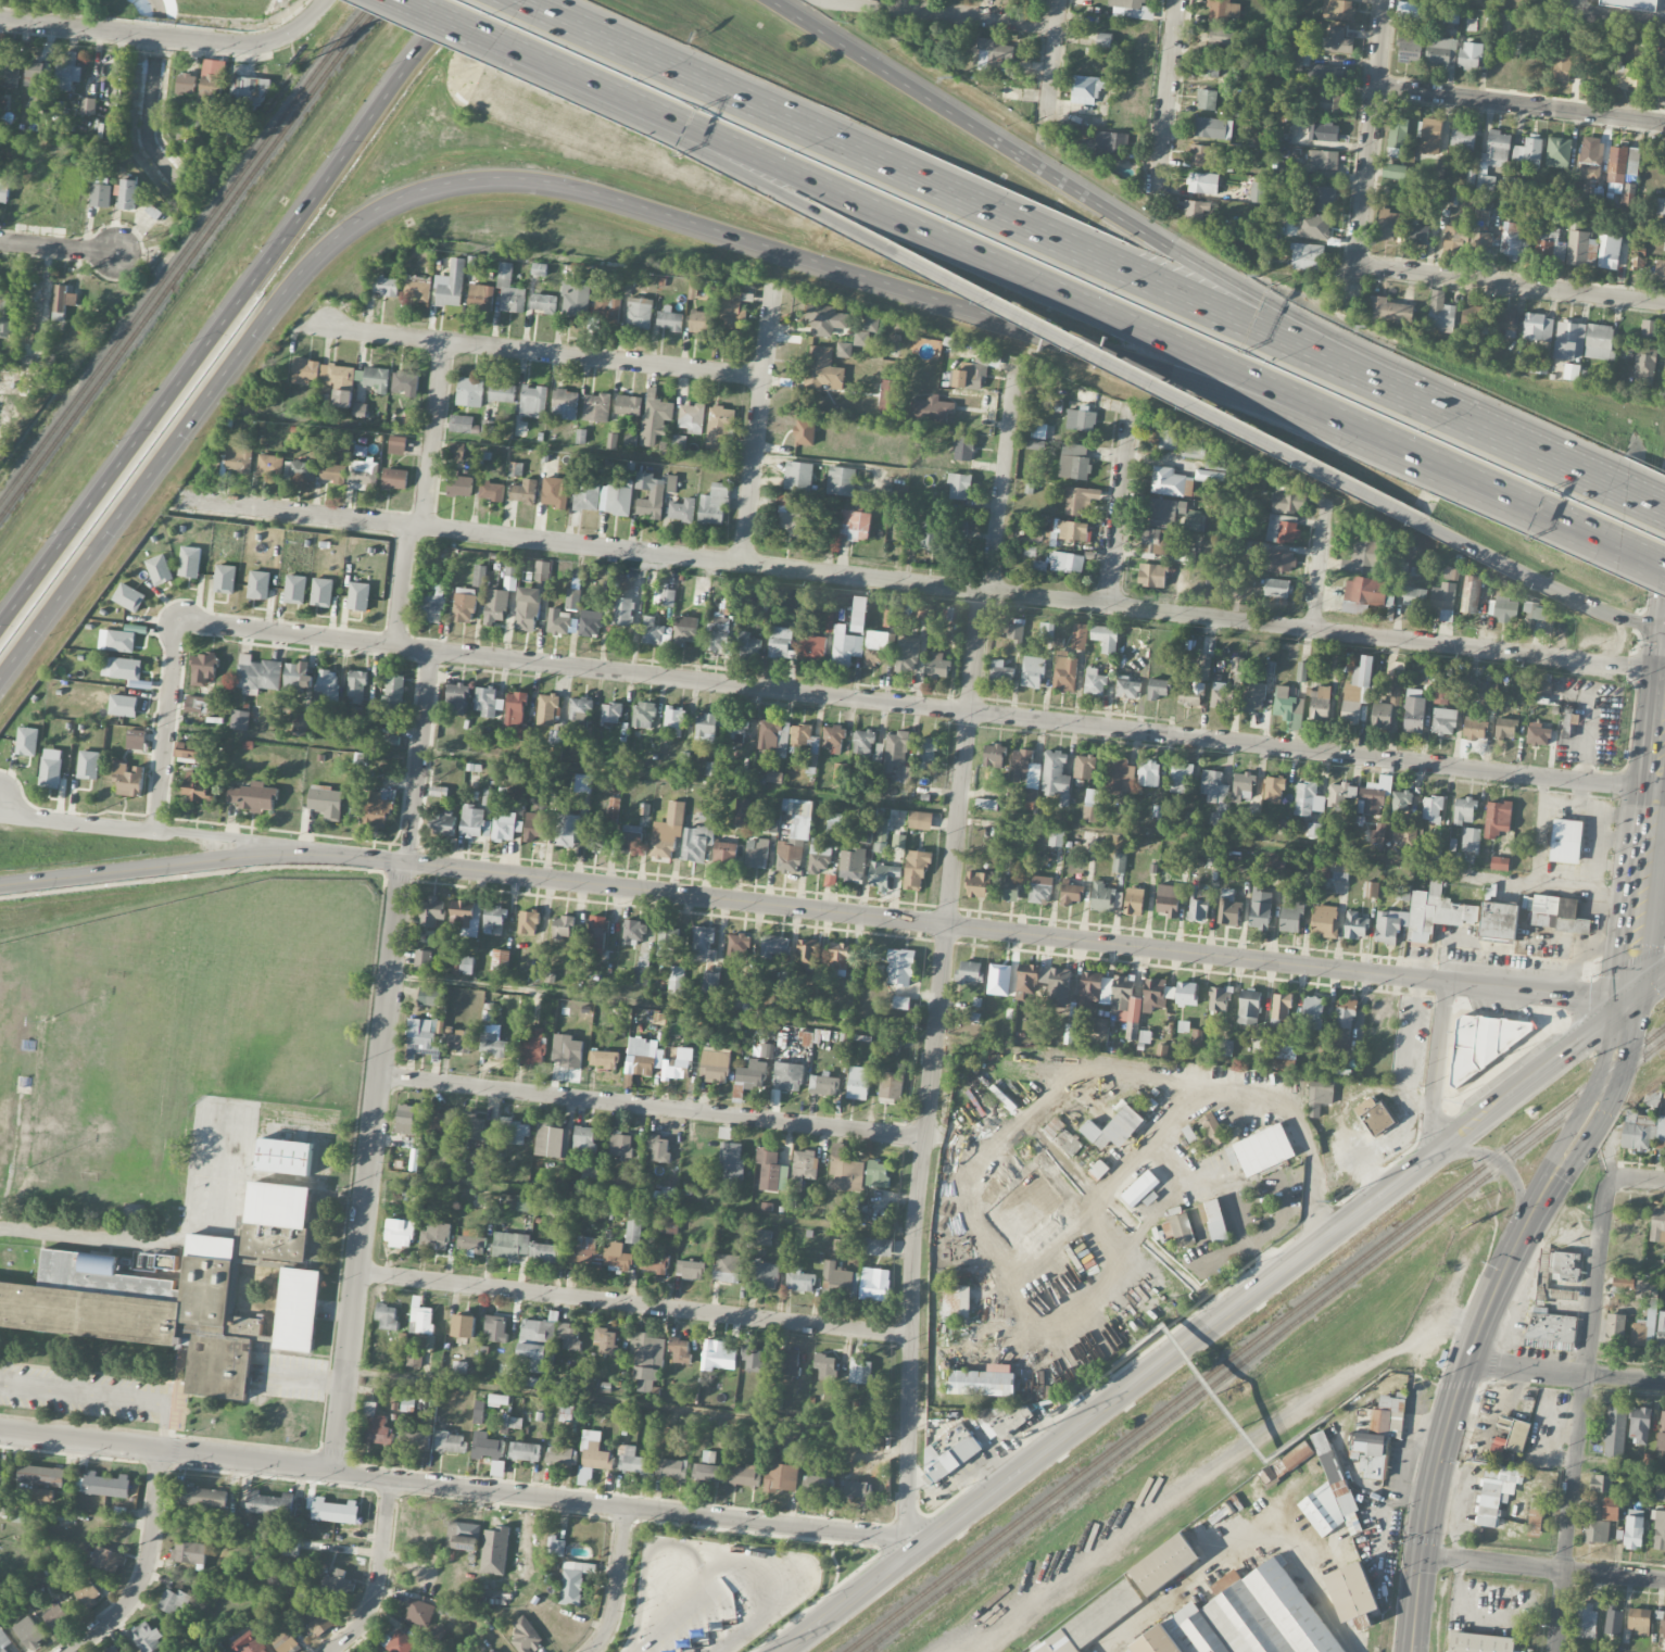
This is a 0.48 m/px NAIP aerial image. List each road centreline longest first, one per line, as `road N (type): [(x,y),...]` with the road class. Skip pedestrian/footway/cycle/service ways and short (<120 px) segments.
road 1 (residential): [(178,499),(1664,670)]
road 2 (residential): [(1658,791),(178,621)]
road 3 (tertiary): [(343,855),(1634,1001)]
road 4 (motorway): [(277,302),(356,229),(416,197),(453,185),(557,188),(1400,445)]
road 5 (secondary): [(785,1651),(1634,1001)]
road 6 (motorway): [(1464,426),(528,7)]
road 7 (motorway): [(489,42),(1400,445)]
road 8 (residential): [(985,590),(913,1223),(908,1538)]
road 9 (residential): [(931,1540),(0,1437)]
road 10 (secondary): [(1652,845),(1634,1001),(1612,1068),(1521,1233),(1456,1394),(1433,1488),(1414,1651)]
road 11 (residential): [(428,651),(335,1474)]
road 12 (motorway): [(1464,426),(779,0)]
road 13 (motorway): [(832,219),(1427,524)]
road 14 (residential): [(911,1335),(357,1273)]
road 15 (residential): [(923,1137),(377,1075)]
road 16 (residential): [(1619,1178),(1605,1196),(1556,1651)]
road 17 (motorway): [(0,676),(277,302)]
road 18 (residential): [(762,375),(360,331),(323,319)]
road 19 (motorway): [(252,283),(0,628)]
road 20 (motorway): [(489,42),(832,219)]
road 21 (residential): [(0,807),(13,816),(343,855)]
road 22 (motorway): [(451,0),(252,283)]
road 23 (tertiary): [(343,855),(275,854),(0,884)]
road 24 (residential): [(1664,303),(1355,264)]
road 25 (residential): [(1386,0),(1351,300)]
road 26 (residential): [(1664,123),(1375,87)]
road 27 (residential): [(278,38),(237,43),(0,19)]
road 28 (motorway): [(1427,524),(1601,613),(1664,632)]
road 29 (motorway): [(1400,445),(1630,550)]
road 30 (residential): [(1664,1582),(1424,1556)]
road 31 (residential): [(164,1455),(139,1590),(68,1651)]
road 32 (residential): [(1056,26),(827,0)]
road 33 (residential): [(1014,375),(985,590)]
road 34 (residential): [(178,621),(156,831)]
road 35 (residential): [(1130,405),(1107,606)]
road 36 (residential): [(1176,0),(1153,197)]
road 37 (residential): [(1664,1382),(1468,1359)]
road 38 (residential): [(390,1480),(376,1593),(361,1623),(329,1651)]
road 39 (residential): [(762,375),(743,563)]
road 40 (residential): [(442,340),(422,527)]
road 41 (motorway): [(1635,504),(1464,426)]
road 42 (residential): [(1431,1156),(1448,981)]
road 43 (residential): [(625,1506),(610,1624),(590,1651)]
road 44 (secondary): [(1431,1156),(1494,1157),(1522,1197),(1521,1233)]
road 45 (residential): [(1325,501),(1313,631)]
road 46 (residential): [(1058,0),(1045,129)]
road 47 (residential): [(408,526),(395,647)]

